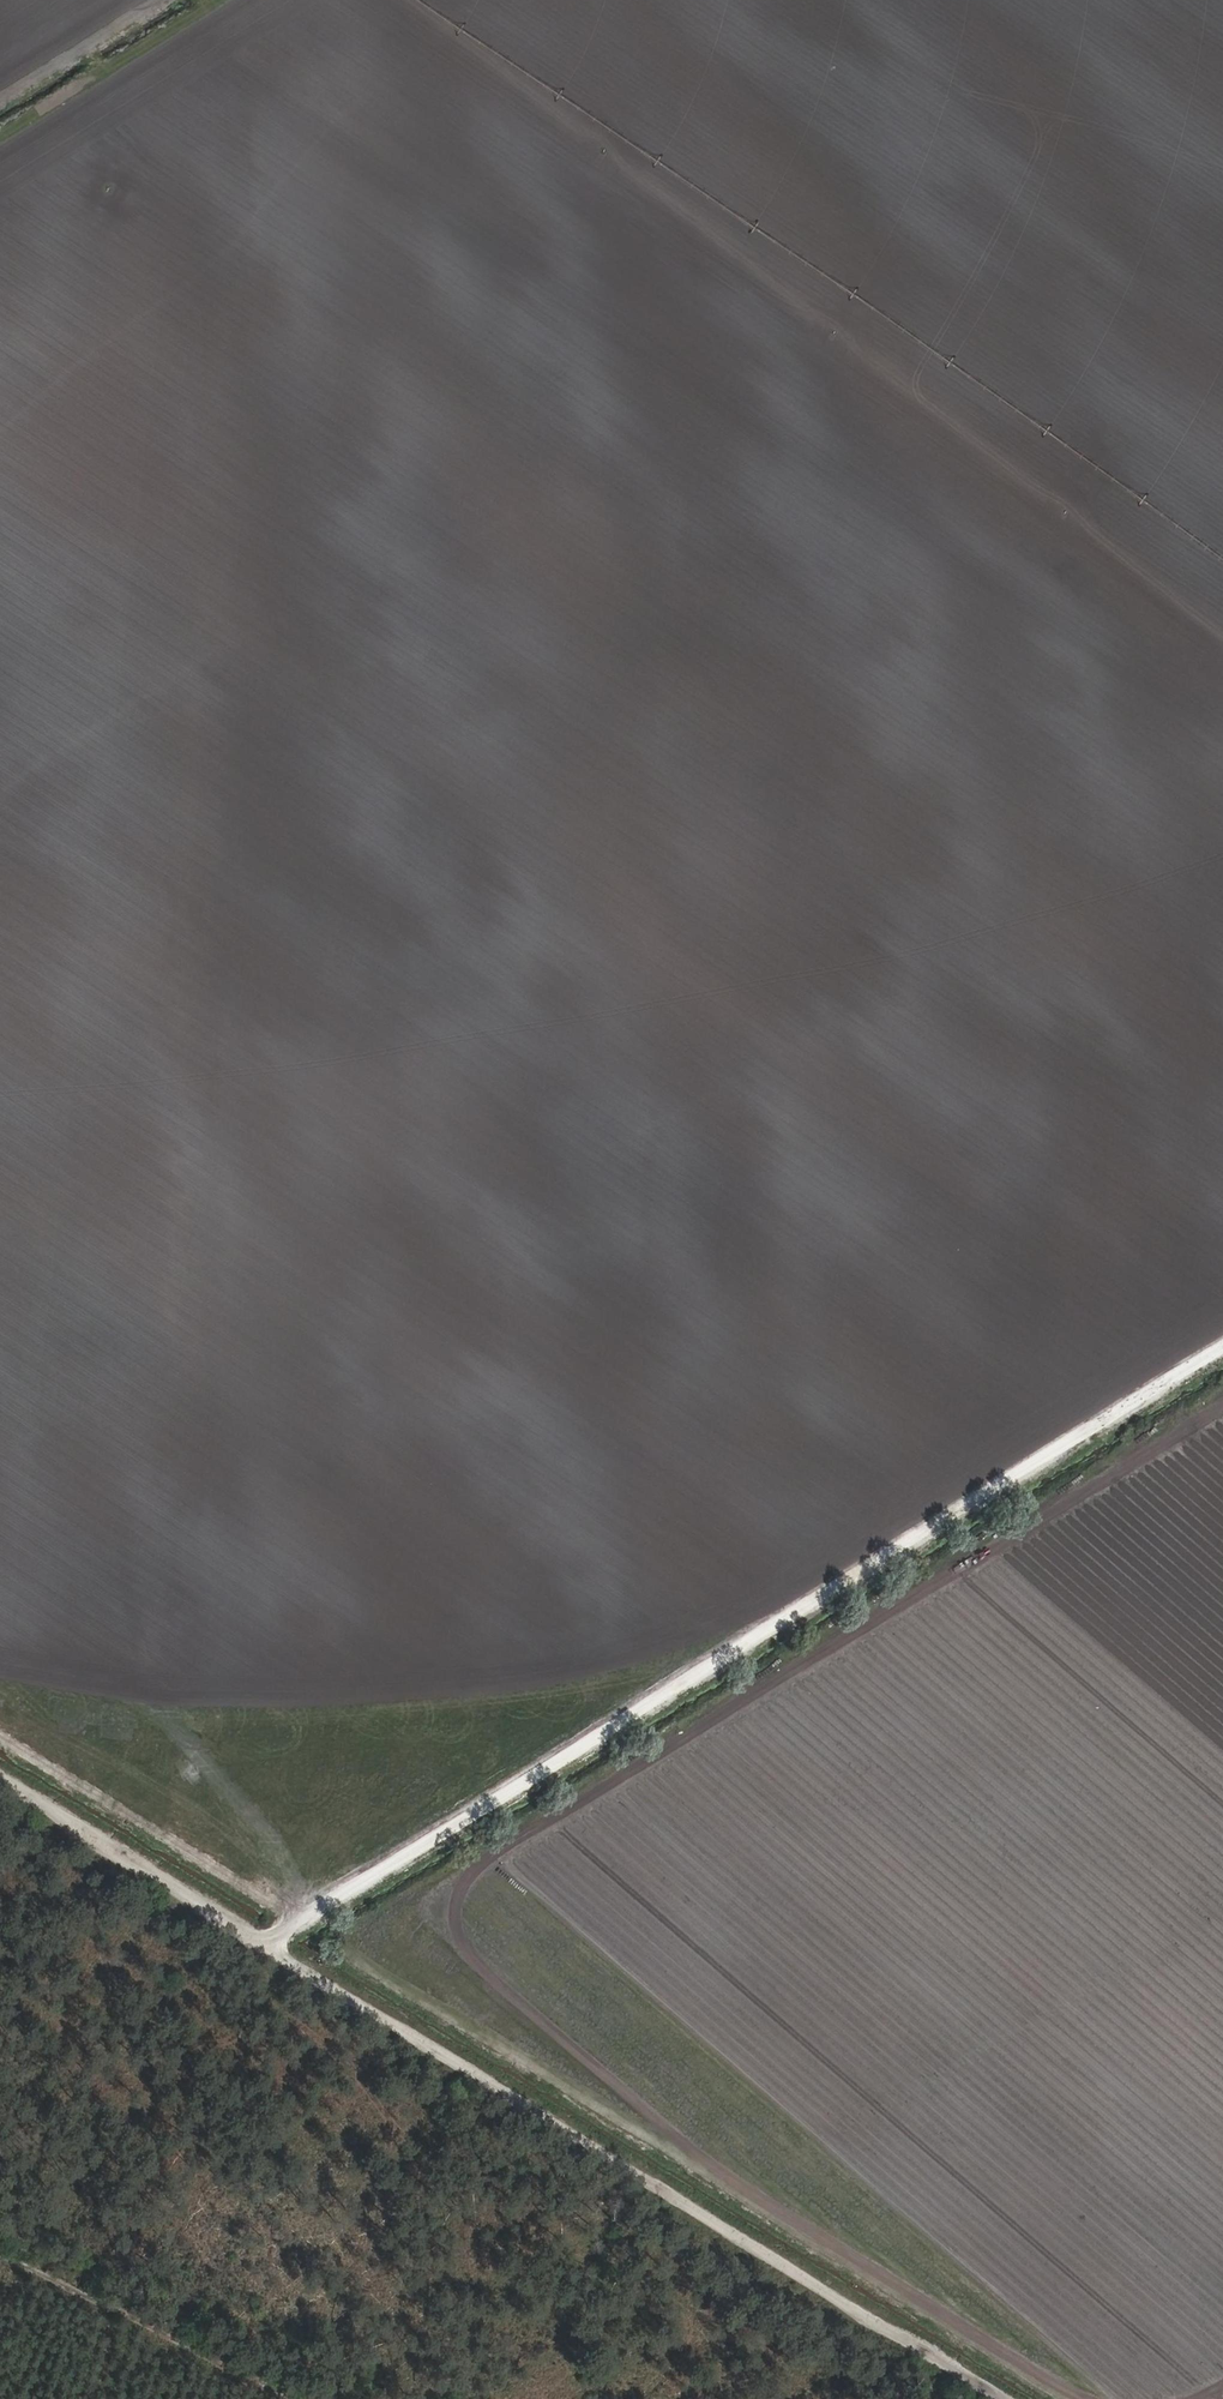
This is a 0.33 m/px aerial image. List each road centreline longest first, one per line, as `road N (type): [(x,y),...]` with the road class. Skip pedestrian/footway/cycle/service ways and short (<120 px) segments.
road 1 (track): [(1004,2398),(0,1780)]
road 2 (track): [(1222,1351),(269,1944)]
road 3 (track): [(296,2398),(0,2255)]

